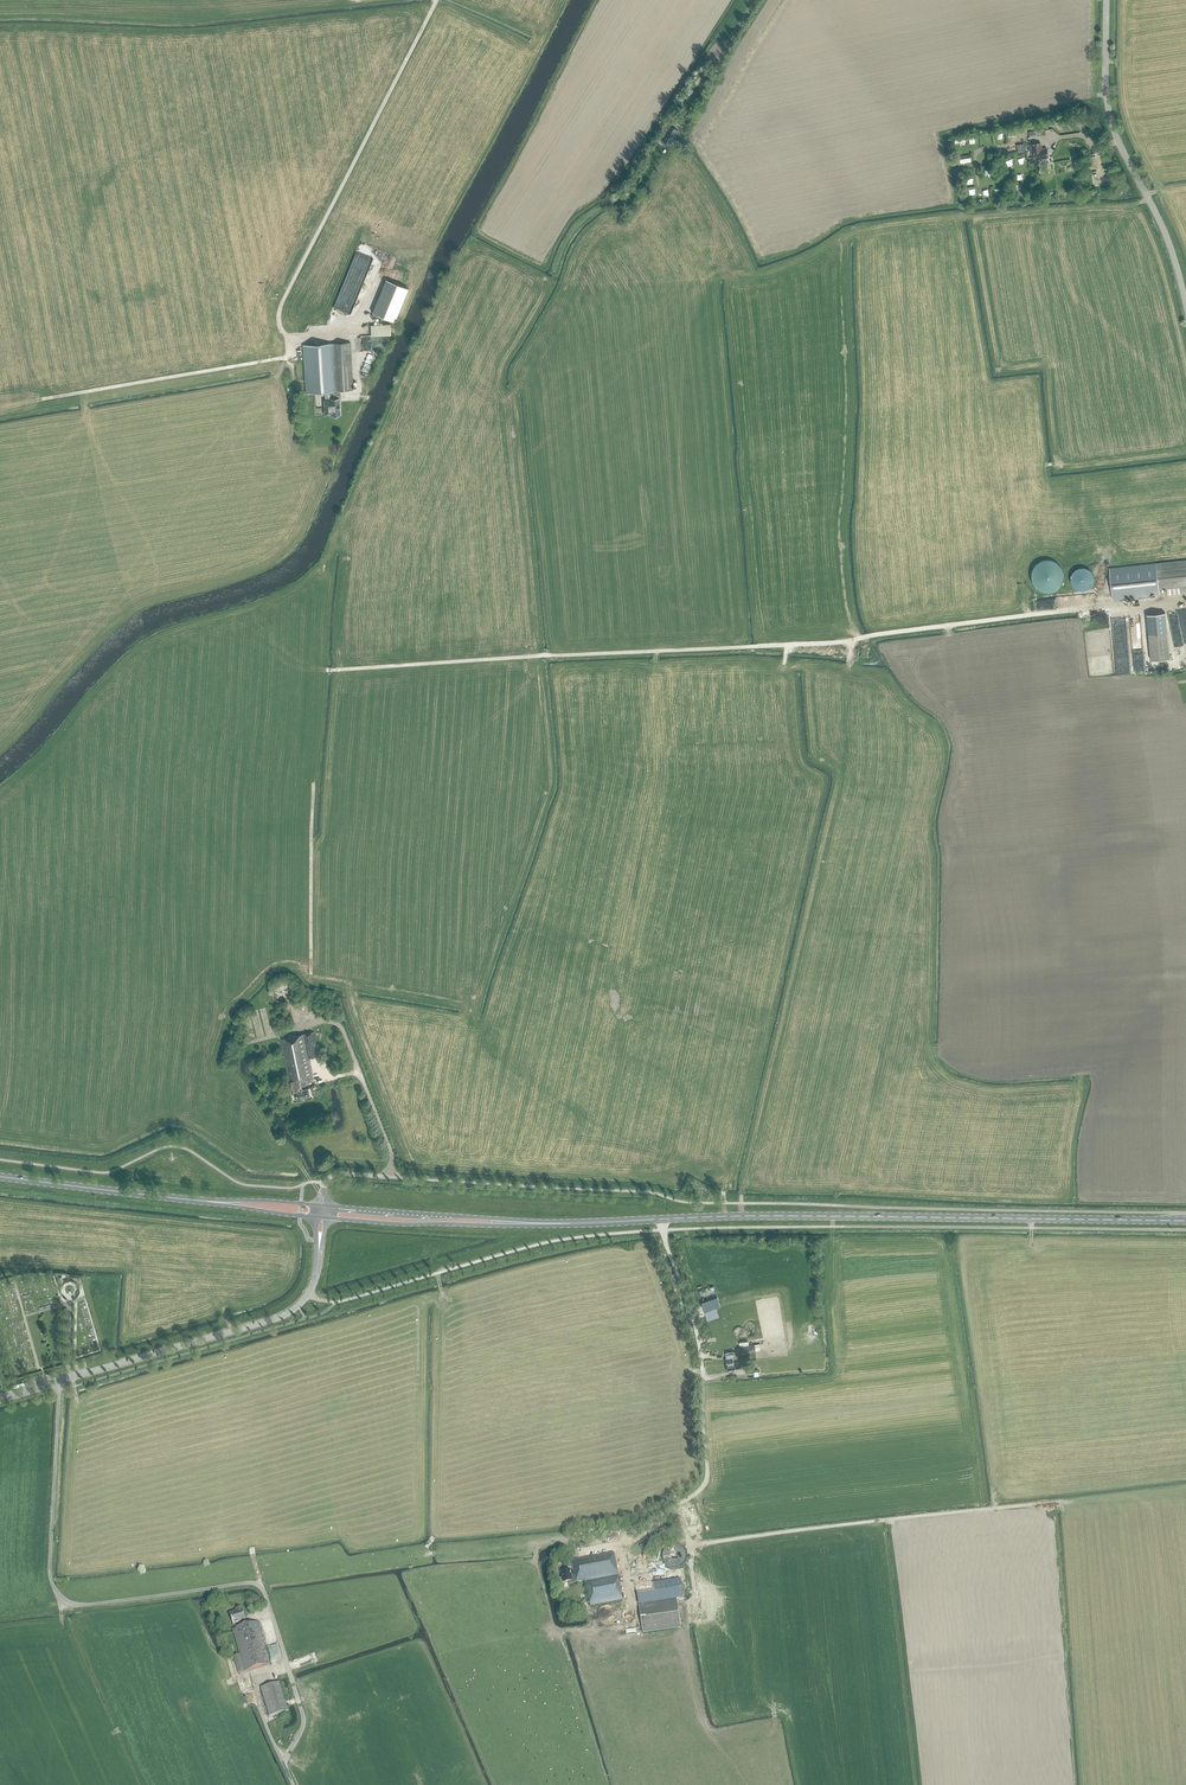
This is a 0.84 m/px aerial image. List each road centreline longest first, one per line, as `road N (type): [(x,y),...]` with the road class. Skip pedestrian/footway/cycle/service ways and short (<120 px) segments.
road 1 (primary): [(542,1224),(791,1213),(1185,1218)]
road 2 (unclassified): [(308,1294),(348,1300),(541,1244),(607,1234),(844,1227)]
road 3 (tertiary): [(0,1397),(277,1318),(308,1294)]
road 4 (tertiary): [(1185,302),(1166,233),(1112,121),(1107,0)]
road 5 (primary): [(322,1218),(542,1224)]
road 6 (primary): [(542,1224),(323,1205)]
road 7 (primary): [(0,1177),(210,1202)]

